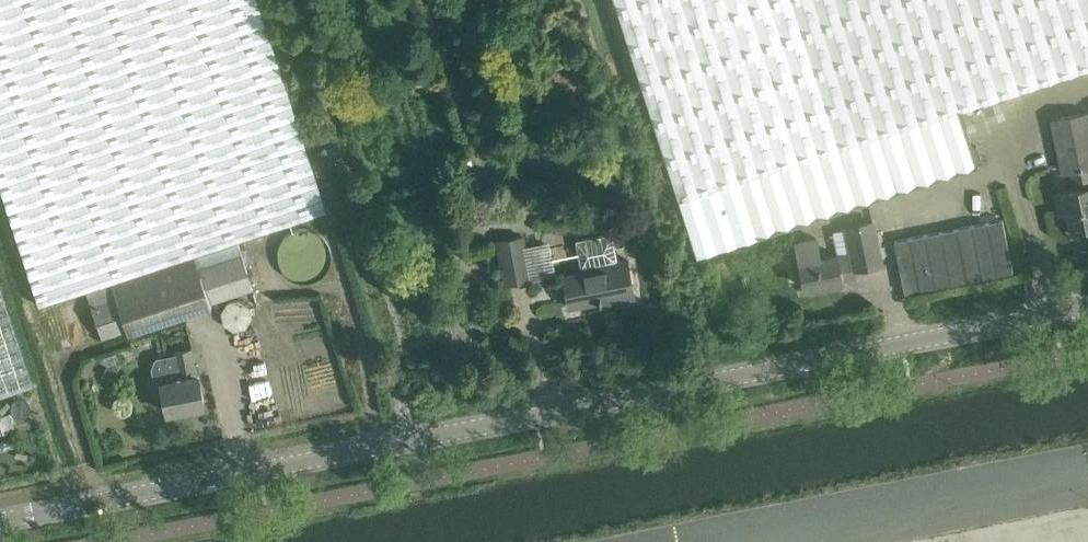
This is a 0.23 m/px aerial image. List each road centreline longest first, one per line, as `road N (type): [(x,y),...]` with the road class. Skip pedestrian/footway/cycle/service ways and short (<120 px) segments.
road 1 (tertiary): [(0,519),(1087,306)]

